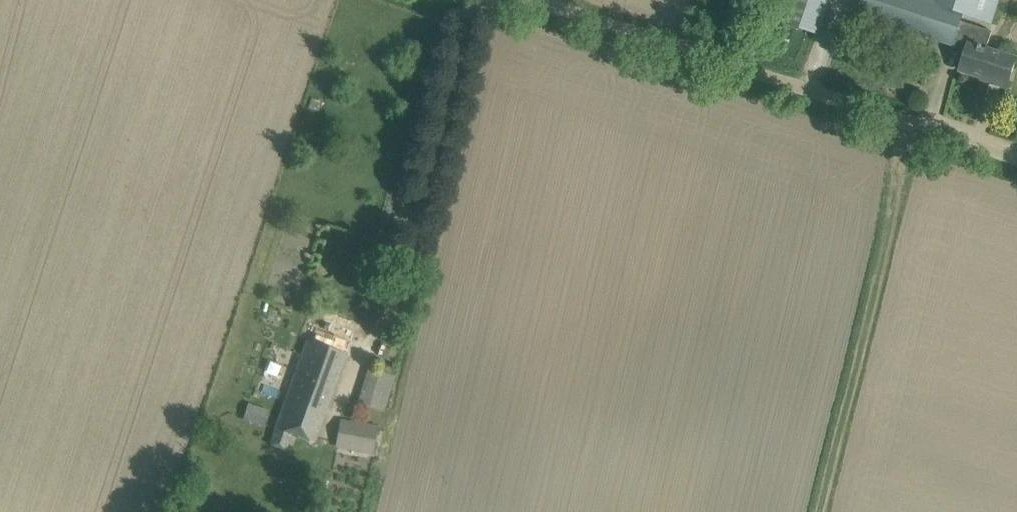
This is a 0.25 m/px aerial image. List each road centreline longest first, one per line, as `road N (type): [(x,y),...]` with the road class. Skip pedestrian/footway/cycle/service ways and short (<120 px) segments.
road 1 (unclassified): [(1016,159),(536,0)]
road 2 (track): [(820,511),(914,125)]

